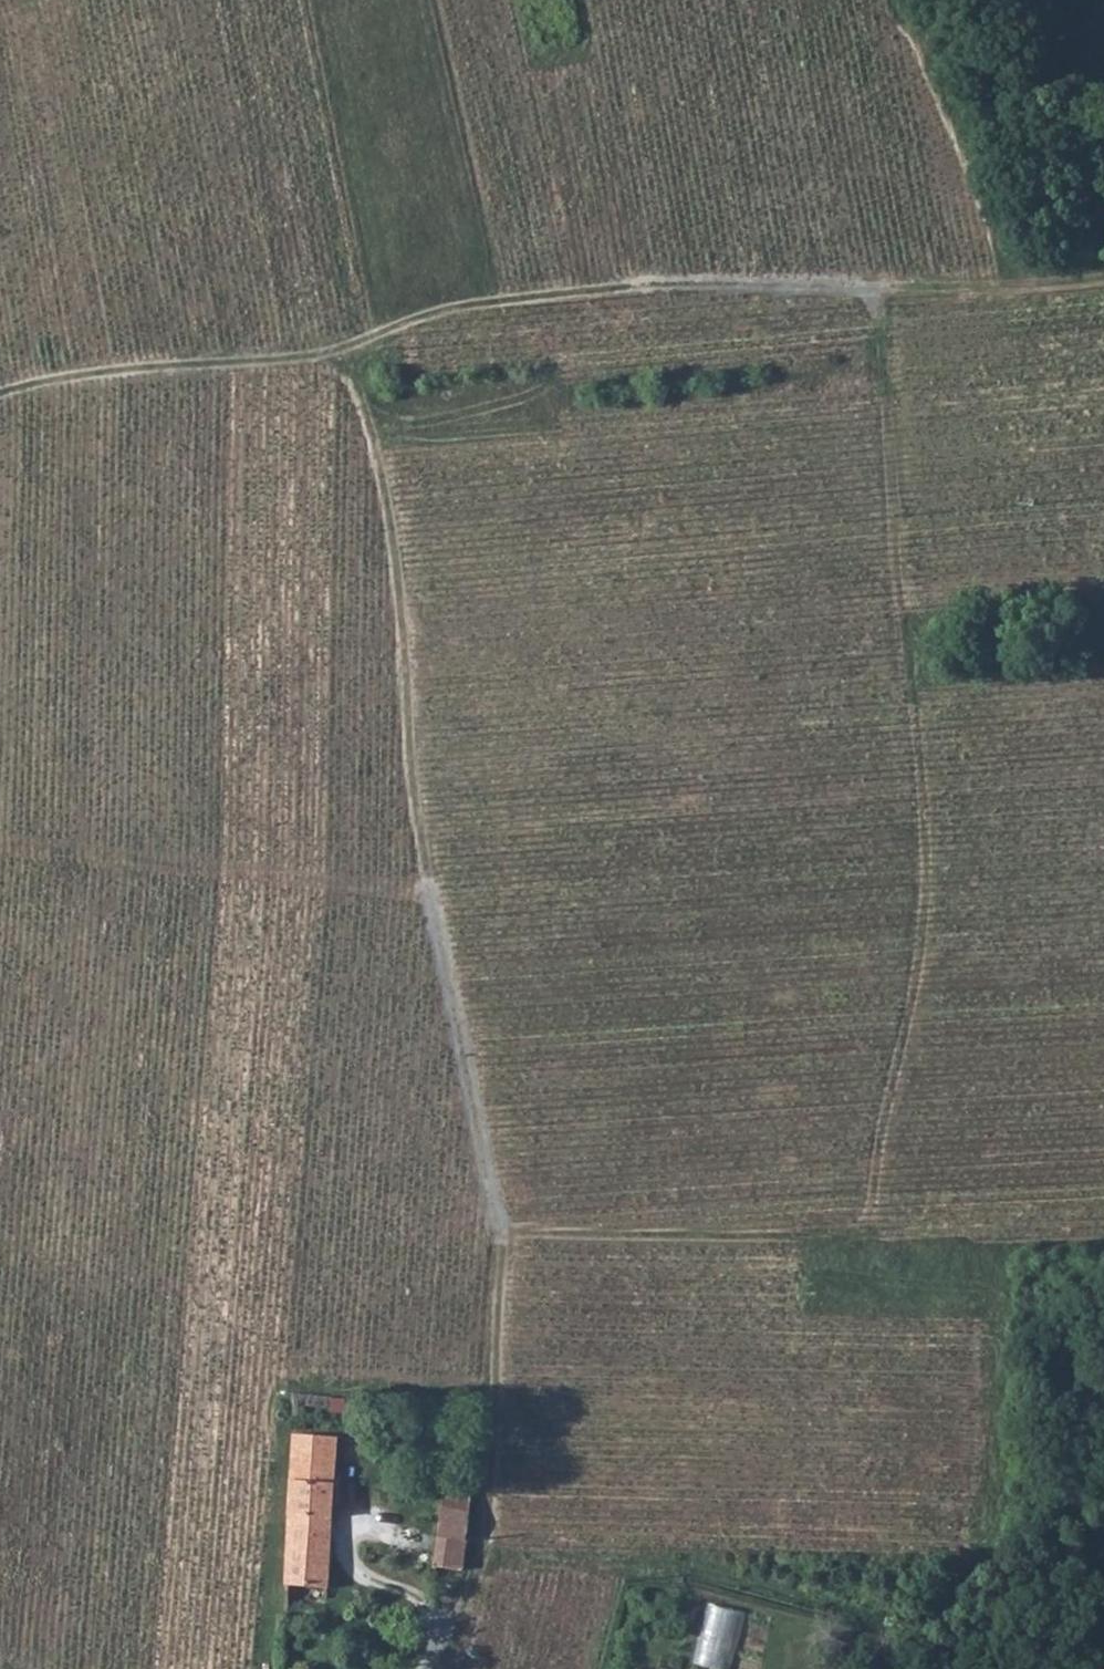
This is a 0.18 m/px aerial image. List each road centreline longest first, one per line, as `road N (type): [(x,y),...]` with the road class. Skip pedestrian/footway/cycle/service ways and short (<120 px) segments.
road 1 (track): [(345,355),(431,317),(598,286),(878,294),(928,886),(867,1240),(502,1239)]
road 2 (track): [(481,1572),(502,1239),(424,891),(393,527),(345,355)]
road 3 (track): [(0,405),(83,379),(345,355)]

